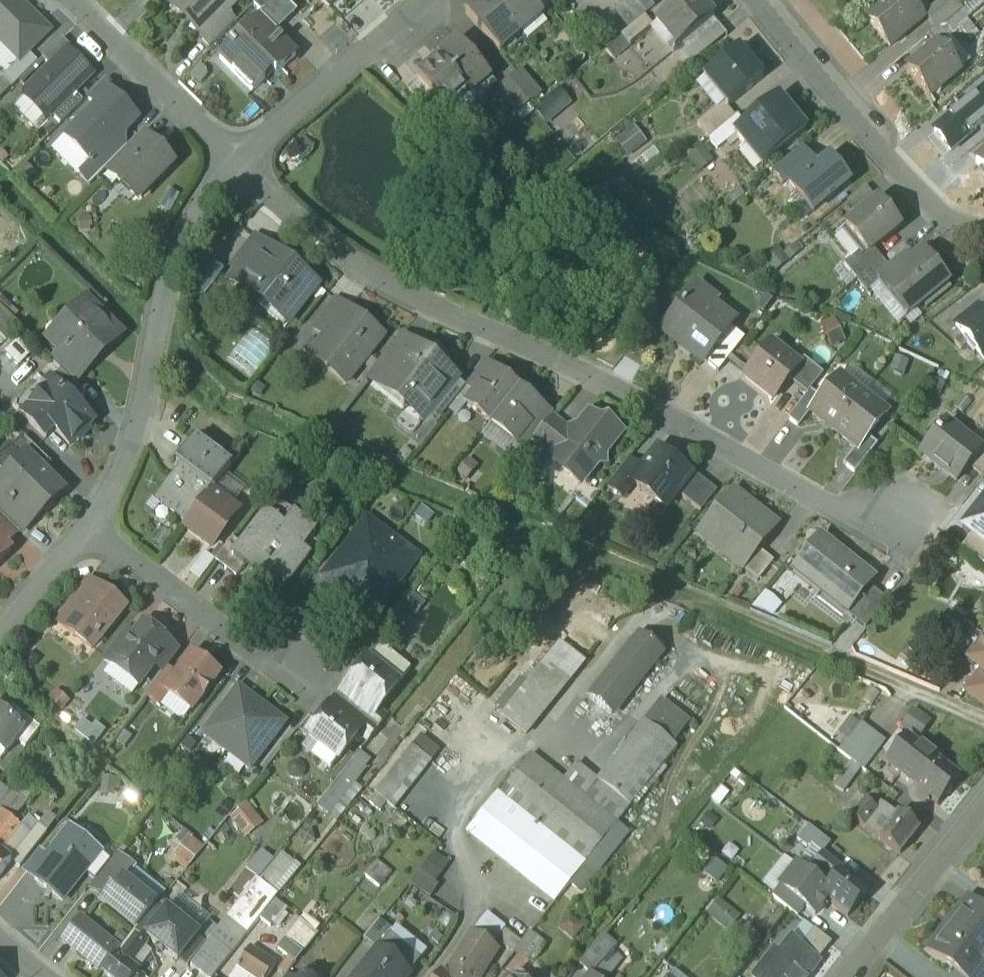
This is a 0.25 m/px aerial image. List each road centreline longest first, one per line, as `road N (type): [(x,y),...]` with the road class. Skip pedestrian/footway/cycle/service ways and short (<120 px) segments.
road 1 (residential): [(235,156),(328,246),(428,310),(853,520),(917,523)]
road 2 (residential): [(235,156),(178,255),(132,448),(89,532)]
road 3 (residential): [(761,0),(924,205),(946,223),(983,234)]
road 4 (residential): [(89,532),(306,688)]
road 5 (residential): [(423,0),(235,156)]
road 6 (residential): [(77,0),(235,156)]
road 7 (residential): [(983,803),(849,976)]
road 8 (residential): [(89,532),(0,642)]

